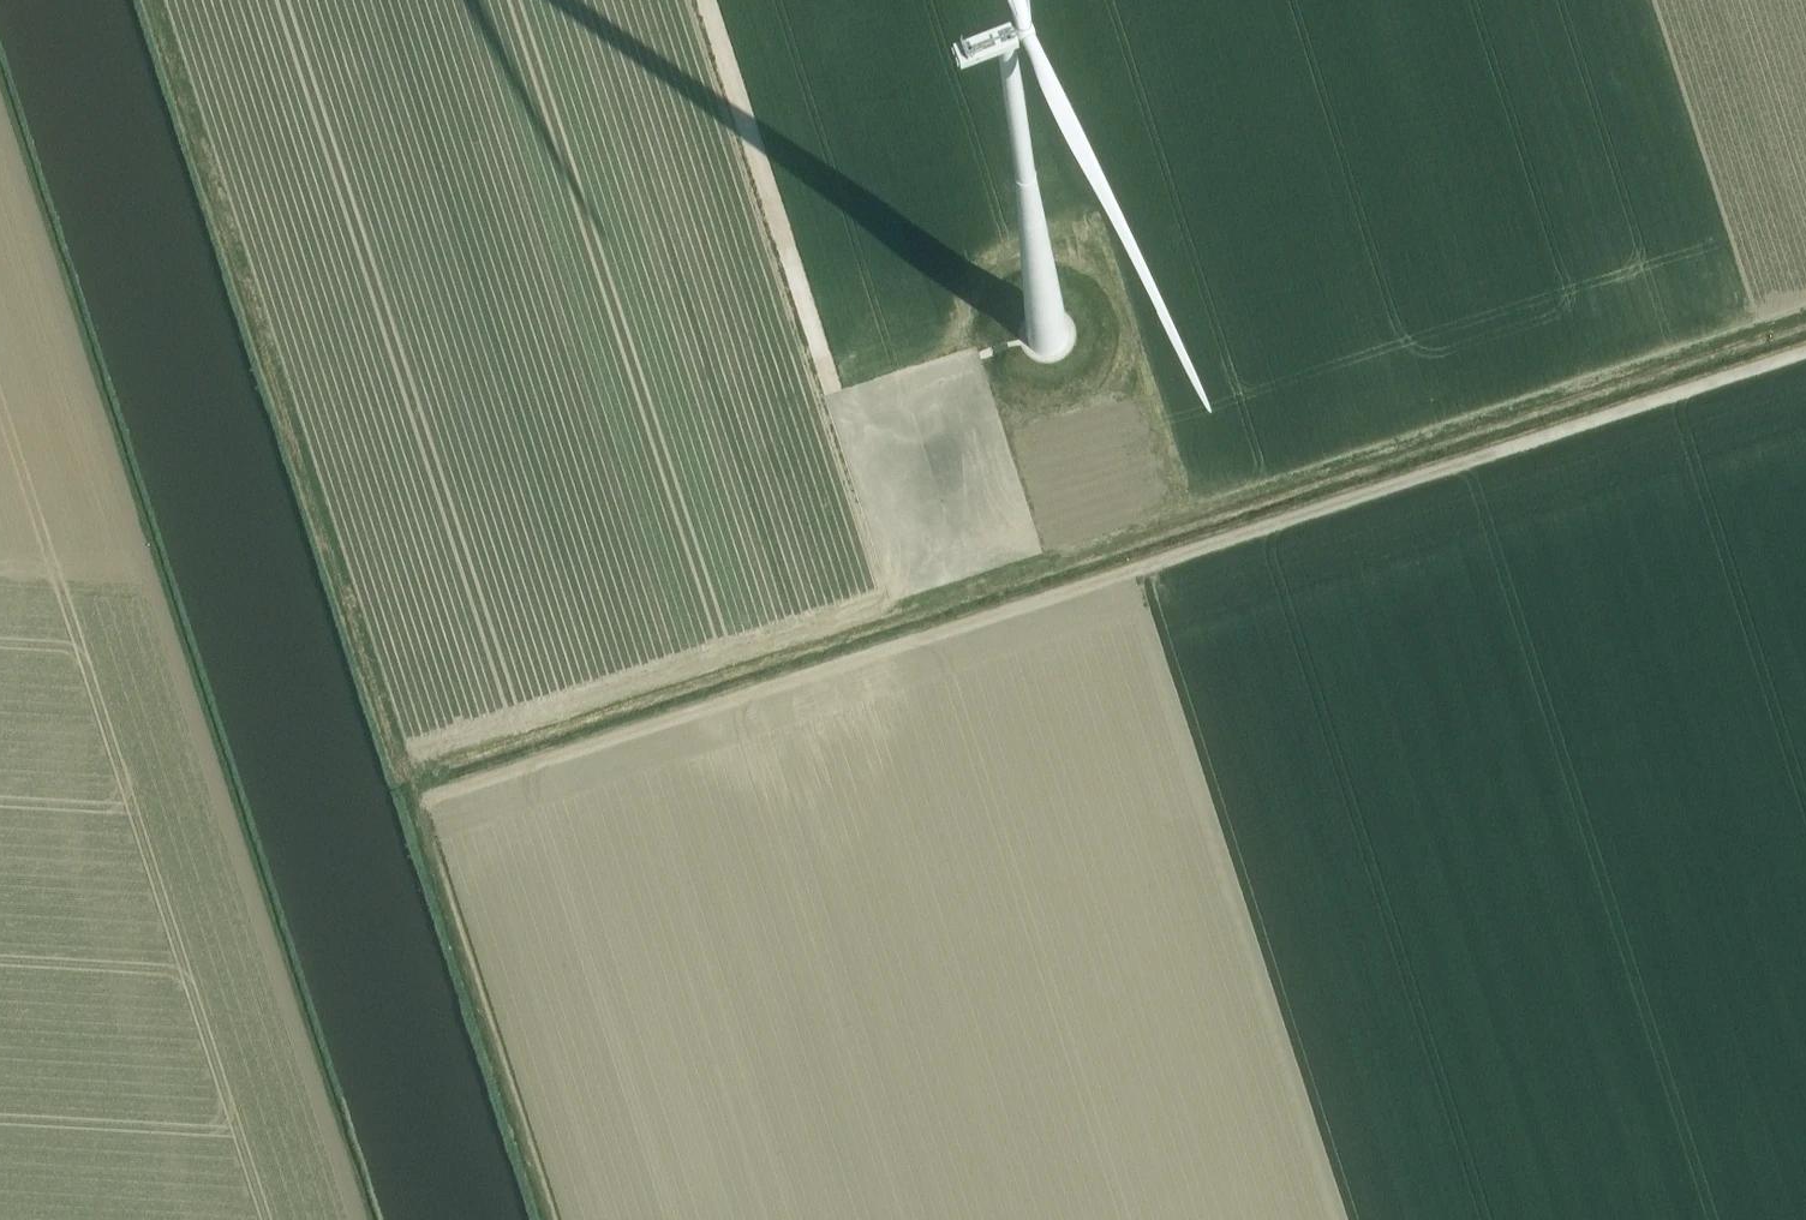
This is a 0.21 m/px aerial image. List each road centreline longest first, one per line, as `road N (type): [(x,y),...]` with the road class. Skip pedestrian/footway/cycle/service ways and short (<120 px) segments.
road 1 (track): [(1805,350),(1081,583)]
road 2 (track): [(893,579),(706,0)]

